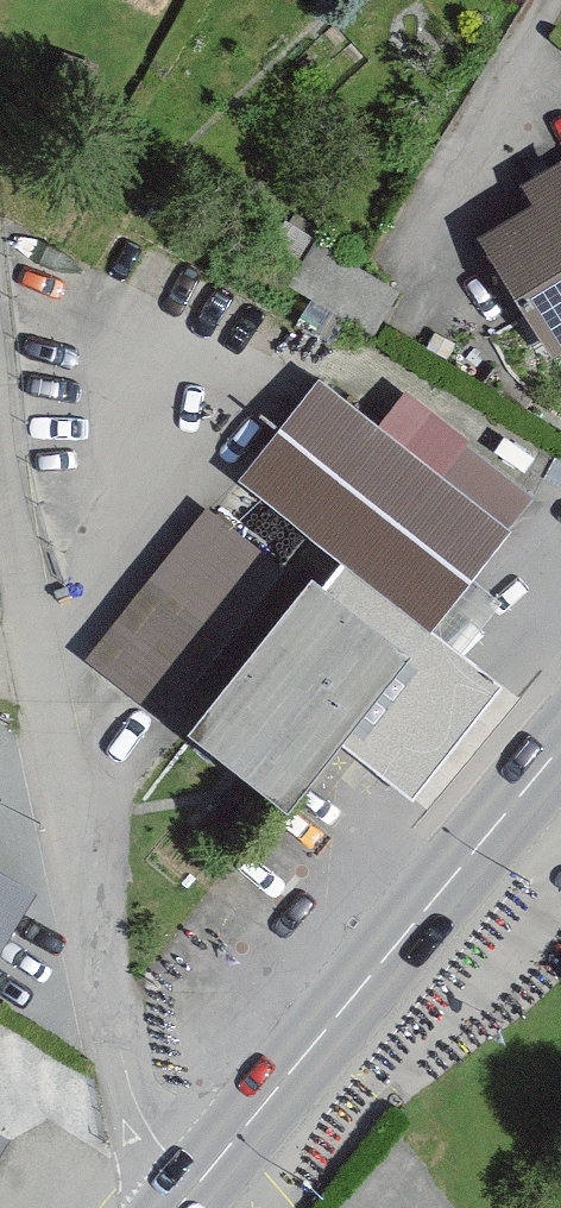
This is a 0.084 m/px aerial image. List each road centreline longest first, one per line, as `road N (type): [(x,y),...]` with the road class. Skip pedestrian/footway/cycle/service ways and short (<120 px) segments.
road 1 (residential): [(199,1181),(154,1134),(126,1074),(0,406)]
road 2 (primary): [(560,743),(199,1181)]
road 3 (residential): [(431,179),(552,0)]

